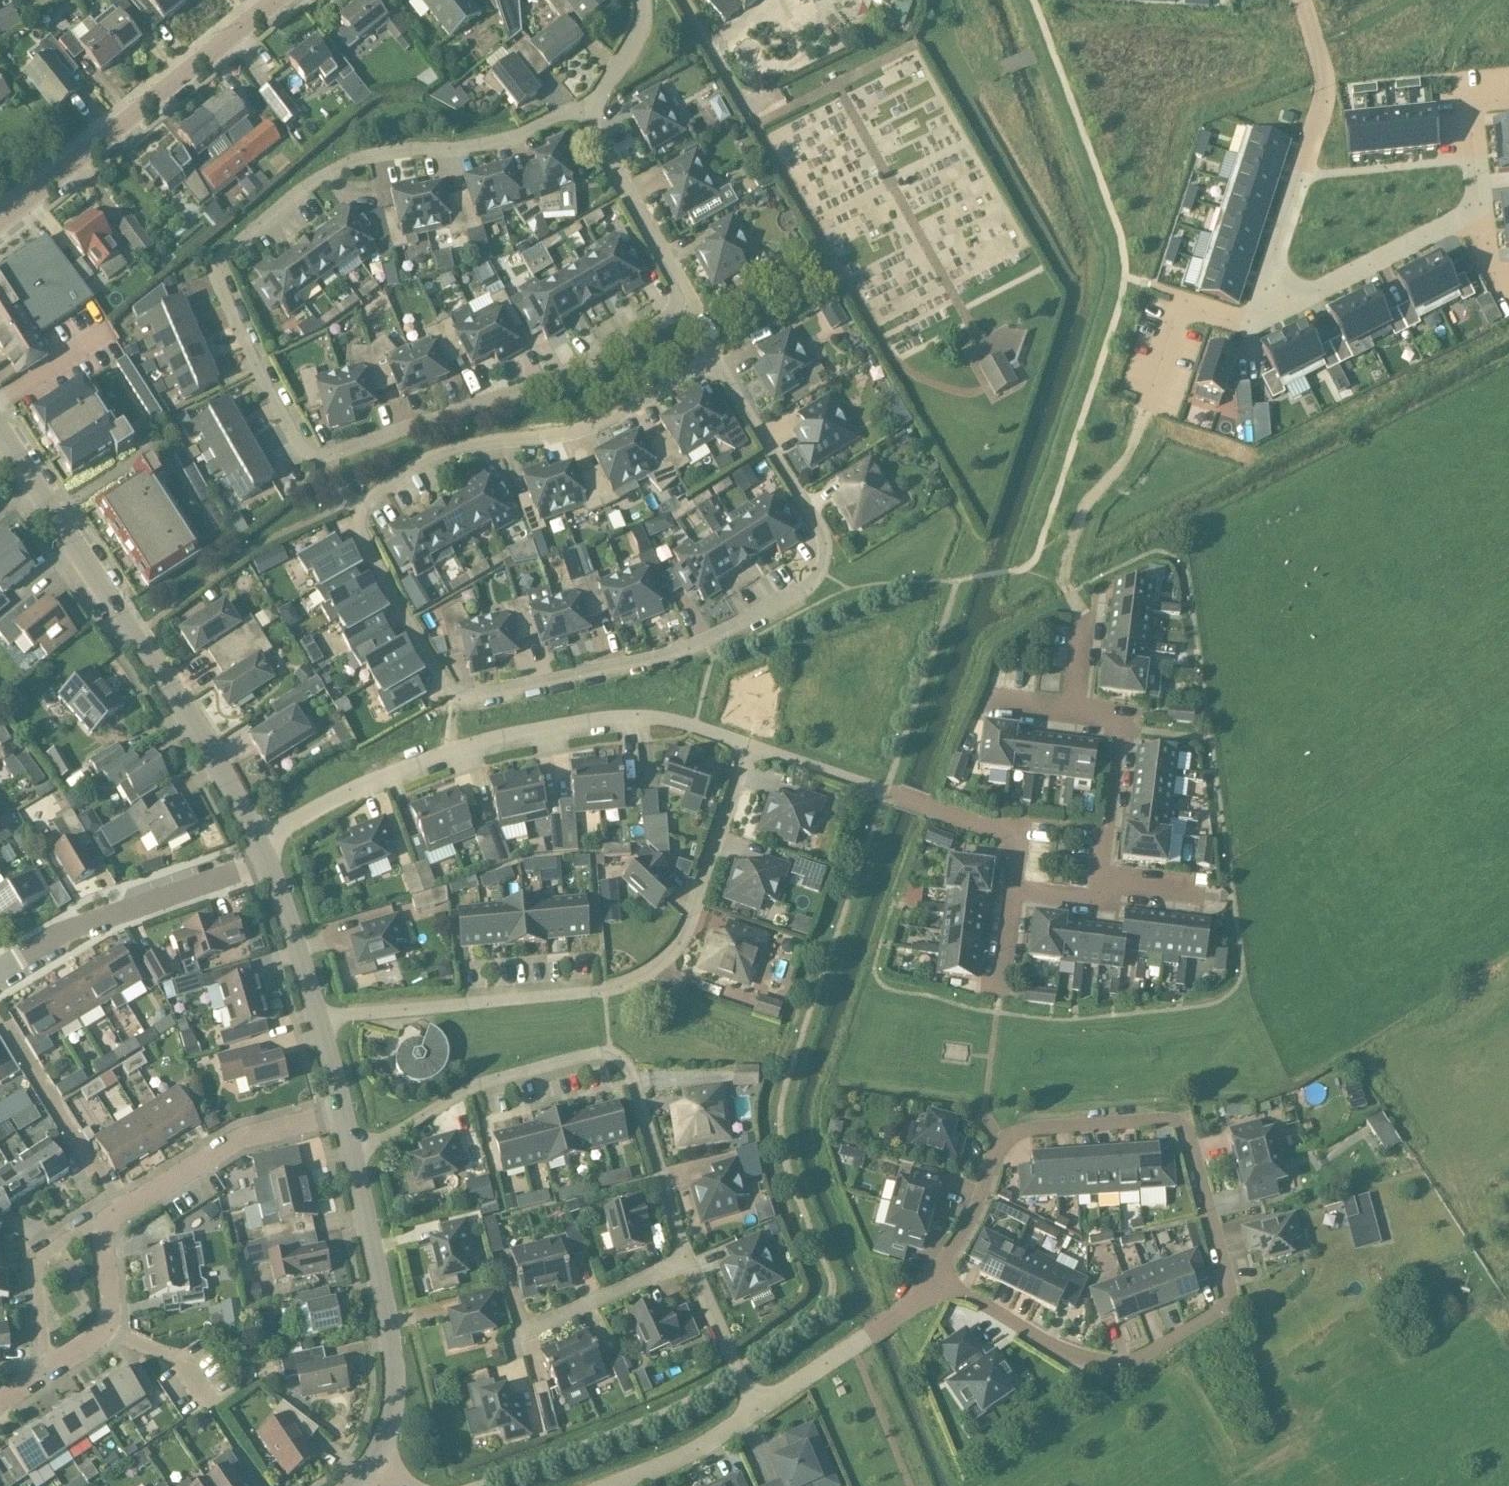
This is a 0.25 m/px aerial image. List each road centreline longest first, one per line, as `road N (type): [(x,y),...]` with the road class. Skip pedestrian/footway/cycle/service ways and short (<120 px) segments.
road 1 (residential): [(363,509),(361,530),(455,695),(654,658),(704,640),(799,592),(821,571),(824,549),(716,358)]
road 2 (residential): [(1001,1139),(1170,1119),(1187,1127),(1224,1275),(1222,1313),(1141,1359),(1112,1365),(1081,1360),(939,1280)]
road 3 (residential): [(327,455),(301,449),(259,372),(217,277),(222,256),(305,188),(350,162),(481,146),(559,114),(591,115)]
road 4 (residential): [(318,1017),(605,991),(636,979),(665,961),(688,926),(749,746)]
road 5 (residential): [(1267,303),(1240,322),(1179,300),(1129,459),(1082,506),(1062,577),(1085,616),(1074,711)]
road 6 (residential): [(749,746),(631,717),(555,729),(406,769),(258,841)]
road 7 (residential): [(351,1155),(473,1083),(608,1049),(625,1061),(688,1255)]
road 8 (tertiary): [(258,841),(219,766),(0,432)]
road 9 (residential): [(716,358),(592,427),(445,452),(363,509)]
road 10 (residential): [(686,307),(547,381),(327,455)]
road 11 (residential): [(1267,303),(1277,311),(1476,207),(1464,104),(1508,99)]
road 12 (residential): [(0,219),(274,0)]
road 13 (residential): [(1014,892),(1017,833),(749,746)]
road 14 (tertiary): [(366,1466),(392,1426),(393,1364),(351,1155)]
road 15 (residential): [(1299,0),(1323,96),(1261,291),(1267,303)]
road 16 (residential): [(0,968),(66,931),(267,859)]
road 17 (residential): [(121,1211),(239,1140),(342,1115)]
road 18 (residential): [(121,1211),(0,1024)]
road 19 (residential): [(1074,711),(1123,717),(1102,882)]
road 20 (residential): [(686,307),(591,115)]
road 21 (residential): [(517,1352),(516,1333),(688,1255)]
road 22 (residential): [(47,1370),(41,1254),(105,1222)]
road 23 (residential): [(47,1370),(111,1328),(105,1222)]
road 24 (residential): [(688,1255),(754,1410)]
road 25 (residential): [(605,1485),(679,1457),(754,1410)]
road 26 (tertiary): [(318,1017),(267,859)]
road 27 (residential): [(920,1485),(861,1340)]
road 28 (residential): [(939,1280),(984,1194),(1001,1139)]
road 29 (residential): [(754,123),(683,0)]
road 30 (residential): [(1233,898),(1102,882)]
road 31 (residential): [(754,1410),(861,1340)]
road 32 (residential): [(591,115),(634,44),(642,0)]

